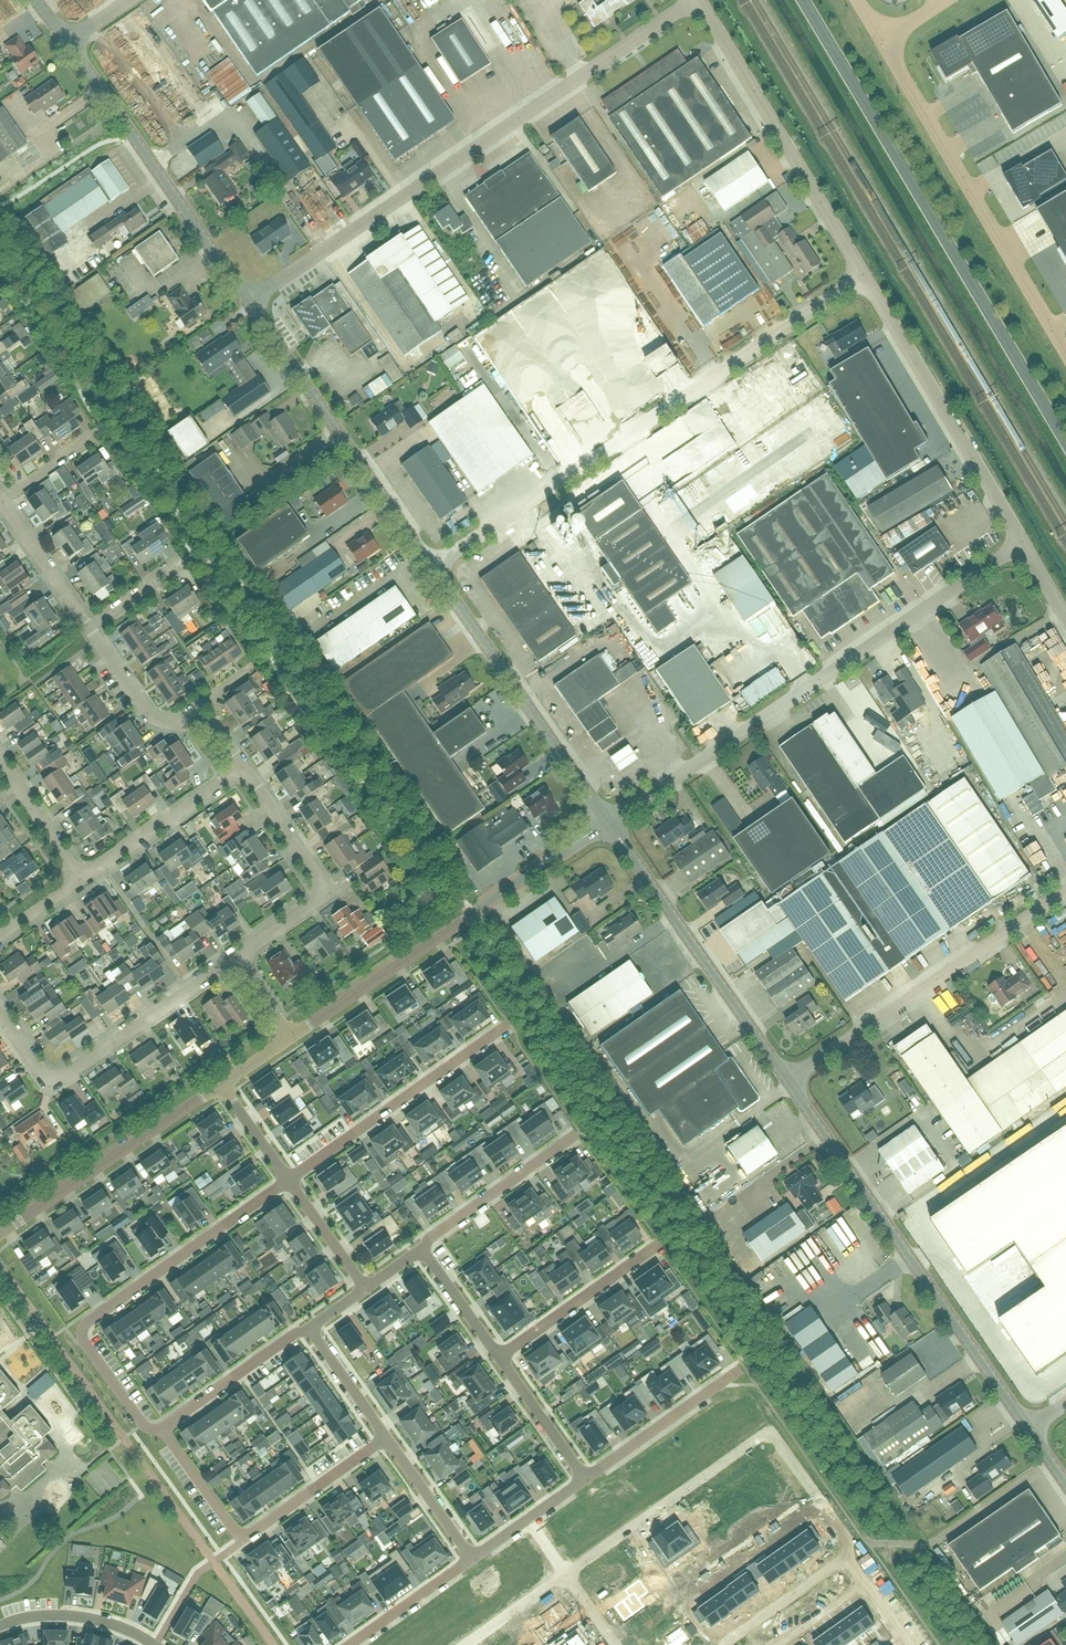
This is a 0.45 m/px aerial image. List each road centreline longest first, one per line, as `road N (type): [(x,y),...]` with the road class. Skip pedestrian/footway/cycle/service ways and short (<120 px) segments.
road 1 (unclassified): [(247,305),(697,0)]
road 2 (unclassified): [(432,567),(864,275)]
road 3 (tertiary): [(1065,444),(802,0)]
road 4 (unclassified): [(607,822),(1024,544)]
road 5 (tertiary): [(1030,1429),(790,1083)]
road 6 (residential): [(847,1557),(846,1538),(768,1432),(566,1574)]
road 7 (residential): [(161,1429),(144,1427),(83,1340),(83,1328),(288,1182)]
road 8 (tertiary): [(291,1036),(607,822)]
road 9 (unclassified): [(881,41),(1065,353)]
road 10 (unclassified): [(790,1083),(1065,899)]
road 11 (tertiary): [(432,567),(247,305)]
road 12 (unclassified): [(864,275),(699,0)]
road 13 (tertiary): [(790,1083),(607,822)]
road 14 (tertiary): [(247,305),(68,43)]
road 15 (unclassified): [(1024,544),(864,275)]
road 16 (residential): [(0,1013),(47,1079),(67,1076),(238,957)]
road 17 (tertiary): [(607,822),(432,567)]
road 18 (residential): [(238,957),(332,894),(243,763)]
road 19 (residential): [(288,1182),(507,1024)]
road 20 (tertiary): [(0,1233),(218,1086)]
road 21 (residential): [(421,1253),(582,1131)]
road 22 (residential): [(499,1361),(661,1244)]
road 23 (residential): [(83,878),(243,763)]
road 24 (residential): [(584,1479),(737,1371)]
road 25 (residential): [(161,1429),(310,1332)]
road 26 (residential): [(385,1438),(242,1540)]
road 27 (residential): [(156,1644),(78,1616),(0,1627)]
road 28 (residential): [(90,626),(4,499)]
road 29 (residential): [(348,1644),(473,1559)]
road 30 (residential): [(724,1644),(847,1557)]
road 31 (residential): [(473,1559),(385,1438)]
road 32 (residential): [(584,1479),(499,1361)]
road 33 (residential): [(0,761),(83,878)]
road 34 (residential): [(161,1429),(242,1540)]
road 35 (residential): [(499,1361),(421,1253)]
road 36 (residential): [(366,1289),(288,1182)]
road 37 (residential): [(173,724),(151,715),(90,626)]
road 38 (residential): [(385,1438),(310,1332)]
road 39 (residential): [(566,1574),(466,1644)]

